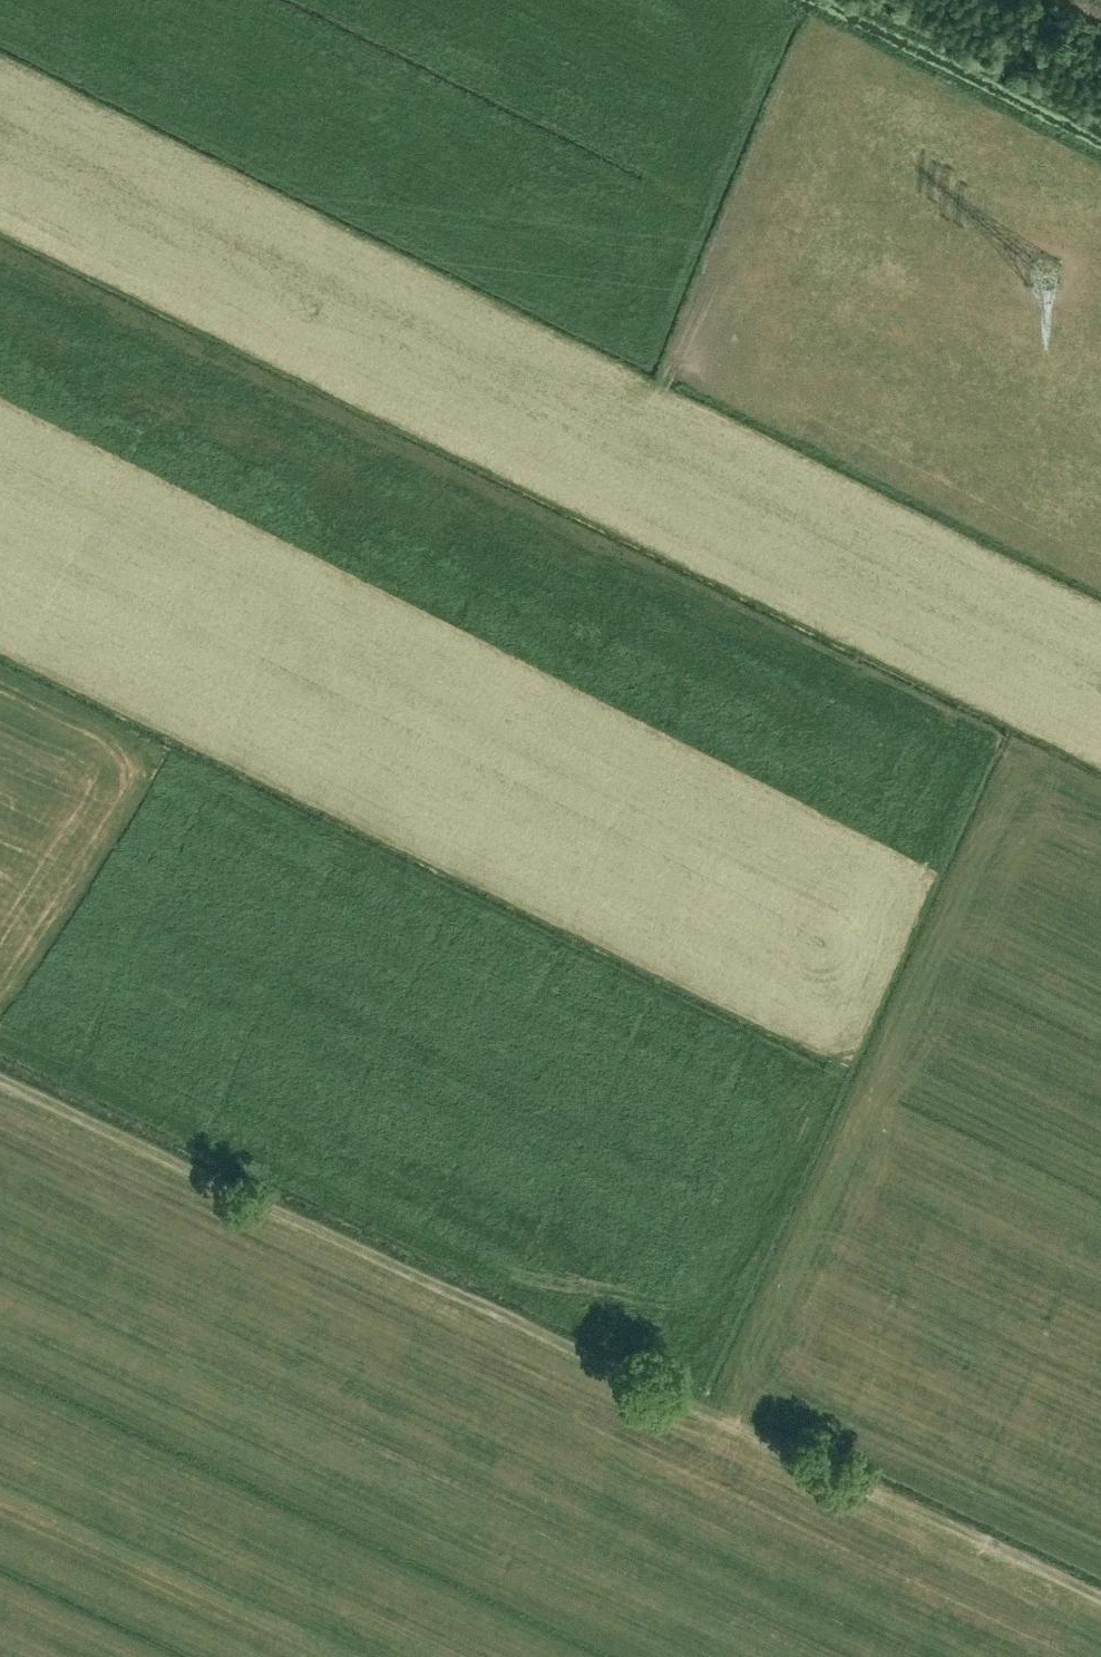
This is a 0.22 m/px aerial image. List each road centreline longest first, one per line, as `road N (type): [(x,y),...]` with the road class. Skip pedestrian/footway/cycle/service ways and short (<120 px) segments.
road 1 (track): [(0,1079),(1100,1599)]

